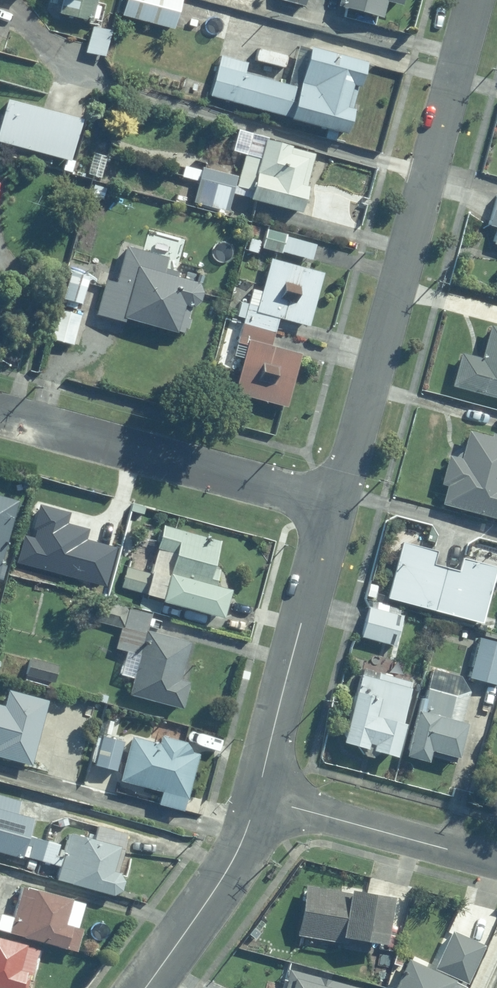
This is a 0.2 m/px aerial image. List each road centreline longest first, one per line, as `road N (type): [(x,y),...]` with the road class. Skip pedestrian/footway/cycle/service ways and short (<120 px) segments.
road 1 (residential): [(333,510),(471,0)]
road 2 (residential): [(333,510),(0,419)]
road 3 (residential): [(255,799),(333,510)]
road 4 (residential): [(255,799),(496,863)]
road 5 (residential): [(146,987),(224,876),(255,799)]

